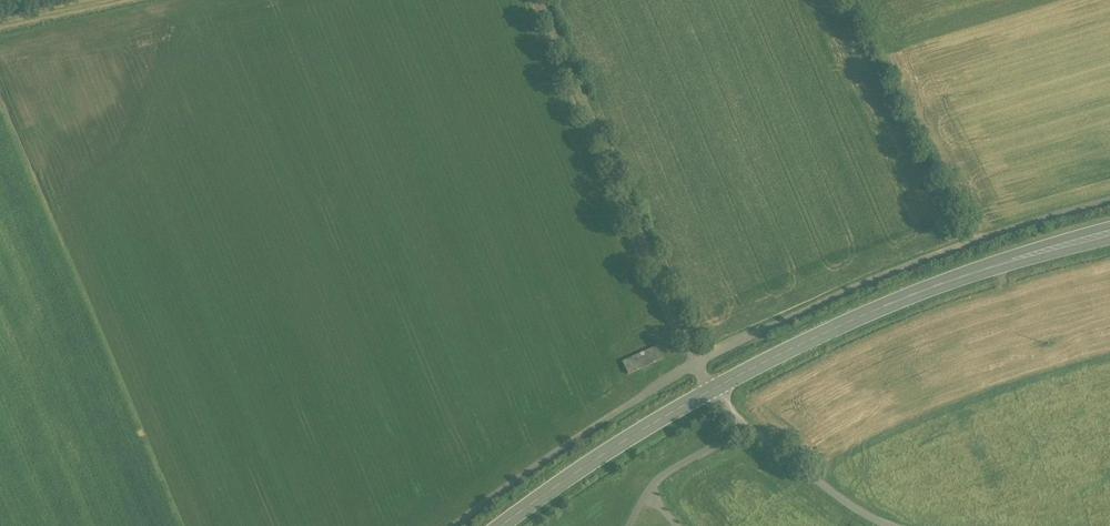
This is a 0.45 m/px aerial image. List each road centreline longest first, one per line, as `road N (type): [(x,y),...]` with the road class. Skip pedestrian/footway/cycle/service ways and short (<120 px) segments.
road 1 (primary): [(1109,235),(938,285),(715,388)]
road 2 (track): [(697,364),(542,0)]
road 3 (primary): [(715,388),(500,525)]
road 4 (unclassified): [(715,388),(743,426),(888,525)]

